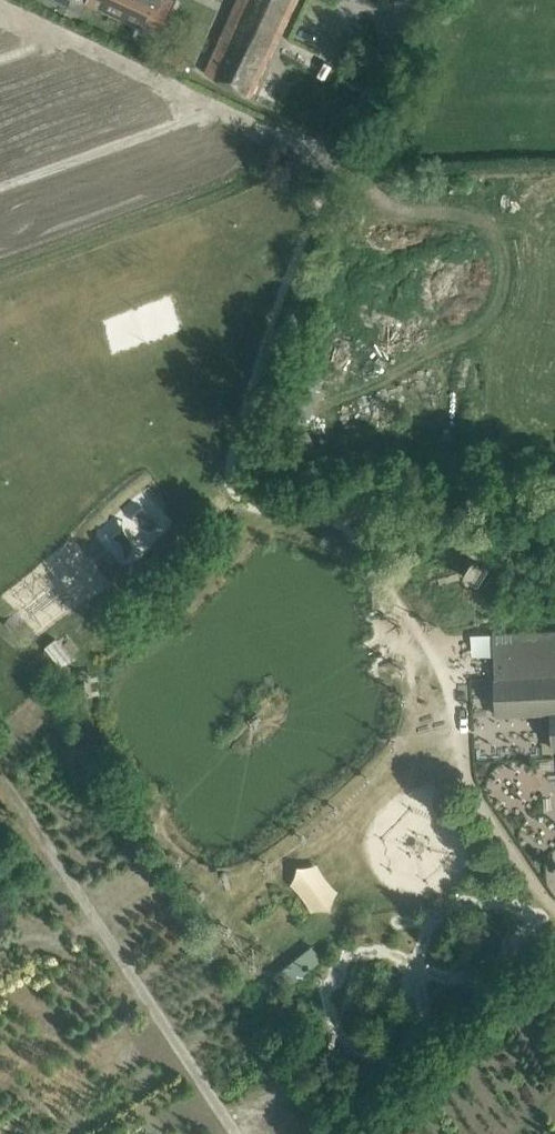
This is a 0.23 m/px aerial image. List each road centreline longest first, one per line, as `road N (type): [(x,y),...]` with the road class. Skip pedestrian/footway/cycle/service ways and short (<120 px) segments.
road 1 (unclassified): [(417,0),(336,161),(279,303),(228,487),(250,503),(334,520),(374,565),(442,674),(448,758),(524,884),(554,915)]

